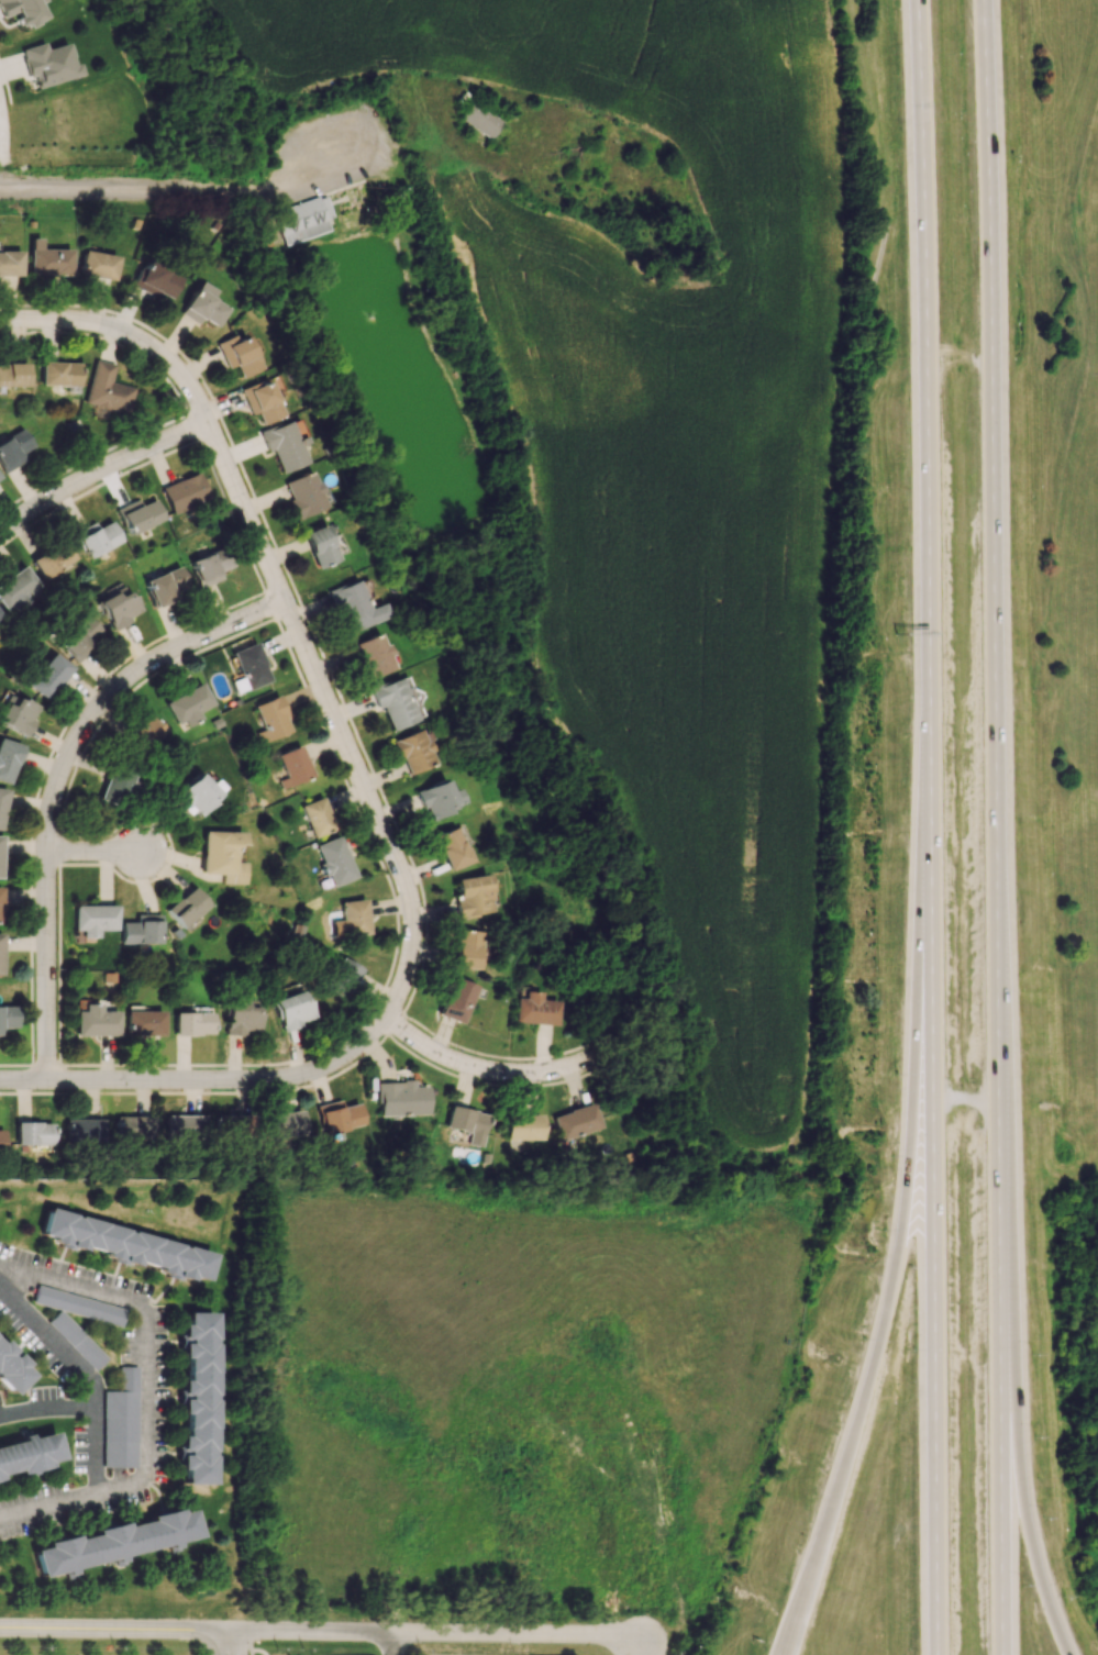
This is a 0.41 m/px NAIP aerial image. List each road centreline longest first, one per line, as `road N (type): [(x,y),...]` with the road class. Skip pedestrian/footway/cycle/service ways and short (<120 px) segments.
road 1 (motorway): [(1001,1654),(1003,1175),(982,0)]
road 2 (motorway): [(916,0),(930,715),(924,1042)]
road 3 (residential): [(78,324),(121,330),(148,346),(191,387),(211,431),(406,879),(420,953),(386,1017)]
road 4 (residential): [(0,1627),(611,1636),(642,1646)]
road 5 (motorway): [(924,1042),(898,1274),(776,1654)]
road 6 (motorway): [(924,1042),(935,1263),(938,1654)]
road 7 (residential): [(46,1081),(51,818),(77,738),(121,687),(164,656),(286,600)]
road 8 (residential): [(0,1082),(277,1079),(325,1068),(386,1017)]
road 9 (residential): [(0,194),(259,201),(391,157)]
road 10 (motorway): [(1072,1654),(1023,1482),(1000,1280)]
road 11 (residential): [(0,537),(99,477),(211,431)]
road 12 (residential): [(386,1017),(450,1060),(483,1071),(587,1071)]

